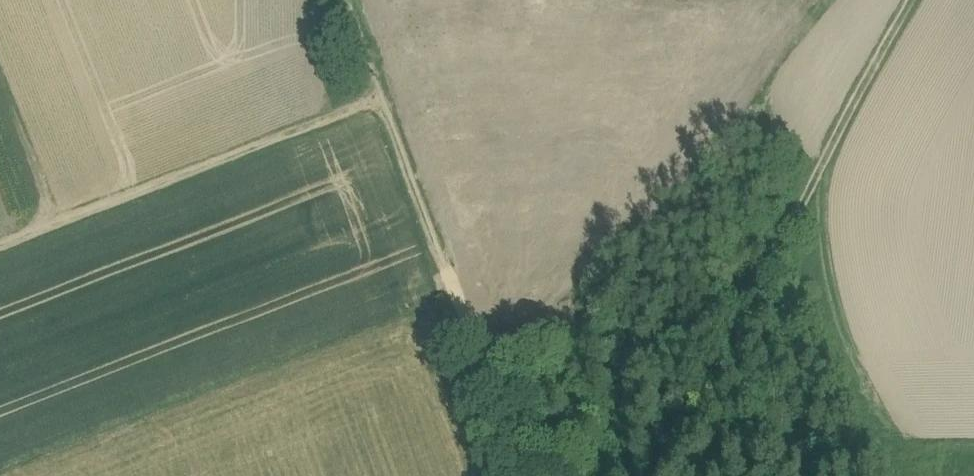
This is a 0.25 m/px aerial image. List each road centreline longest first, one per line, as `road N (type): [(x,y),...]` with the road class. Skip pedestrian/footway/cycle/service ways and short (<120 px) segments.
road 1 (track): [(343,0),(514,475)]
road 2 (track): [(0,103),(47,227),(377,105)]
road 3 (track): [(809,184),(638,475)]
road 4 (track): [(809,184),(850,355),(905,446)]
road 5 (track): [(923,0),(809,184)]

